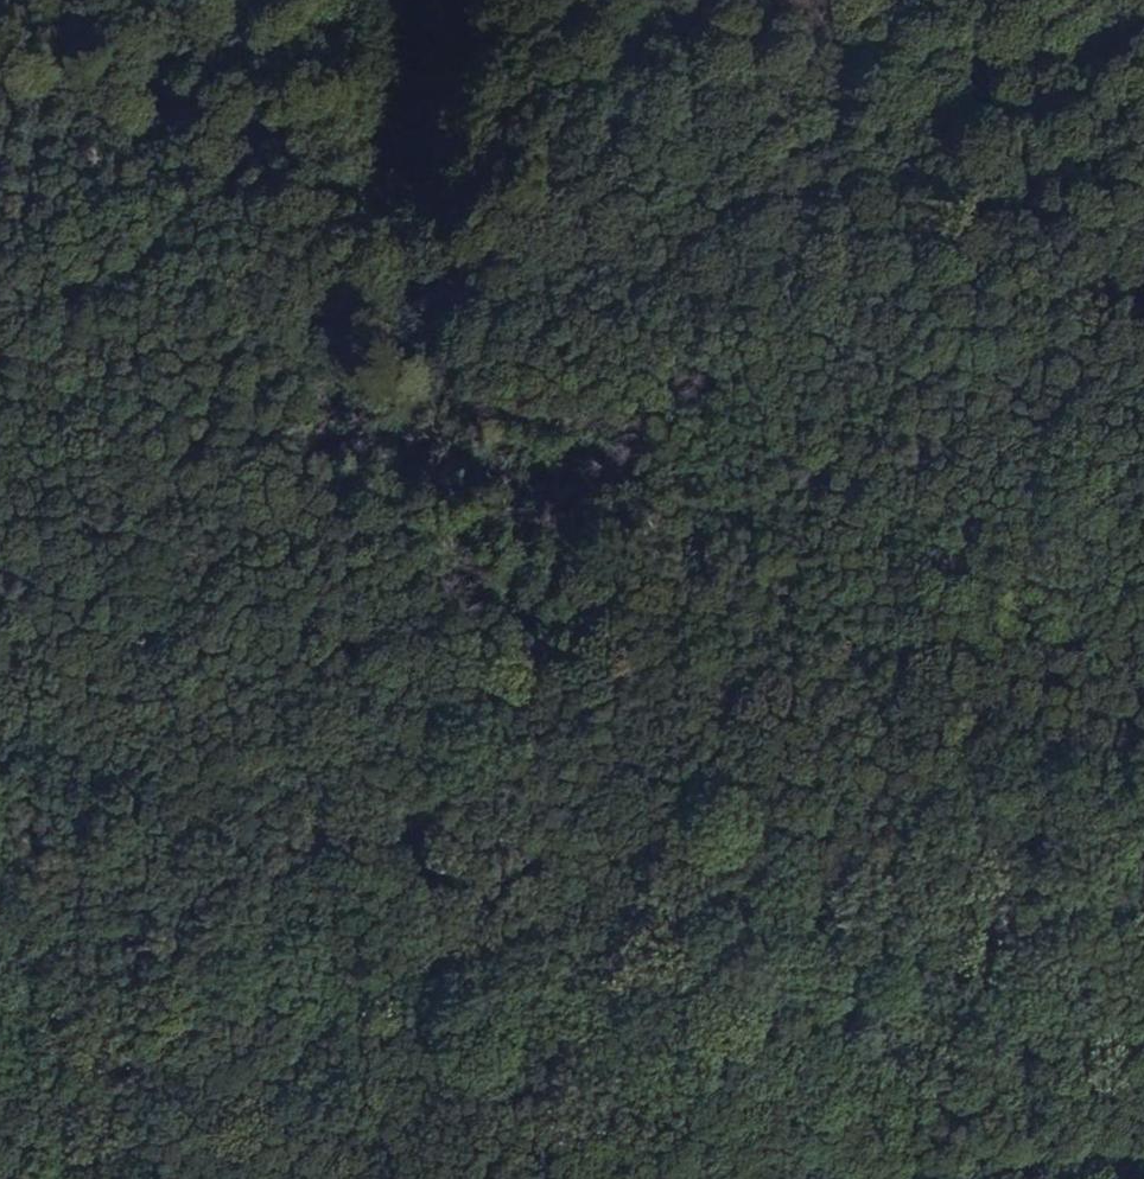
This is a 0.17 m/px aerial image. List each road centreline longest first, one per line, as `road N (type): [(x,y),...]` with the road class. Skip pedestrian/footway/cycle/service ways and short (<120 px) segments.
road 1 (track): [(1143,1162),(1067,1161),(947,1178)]

